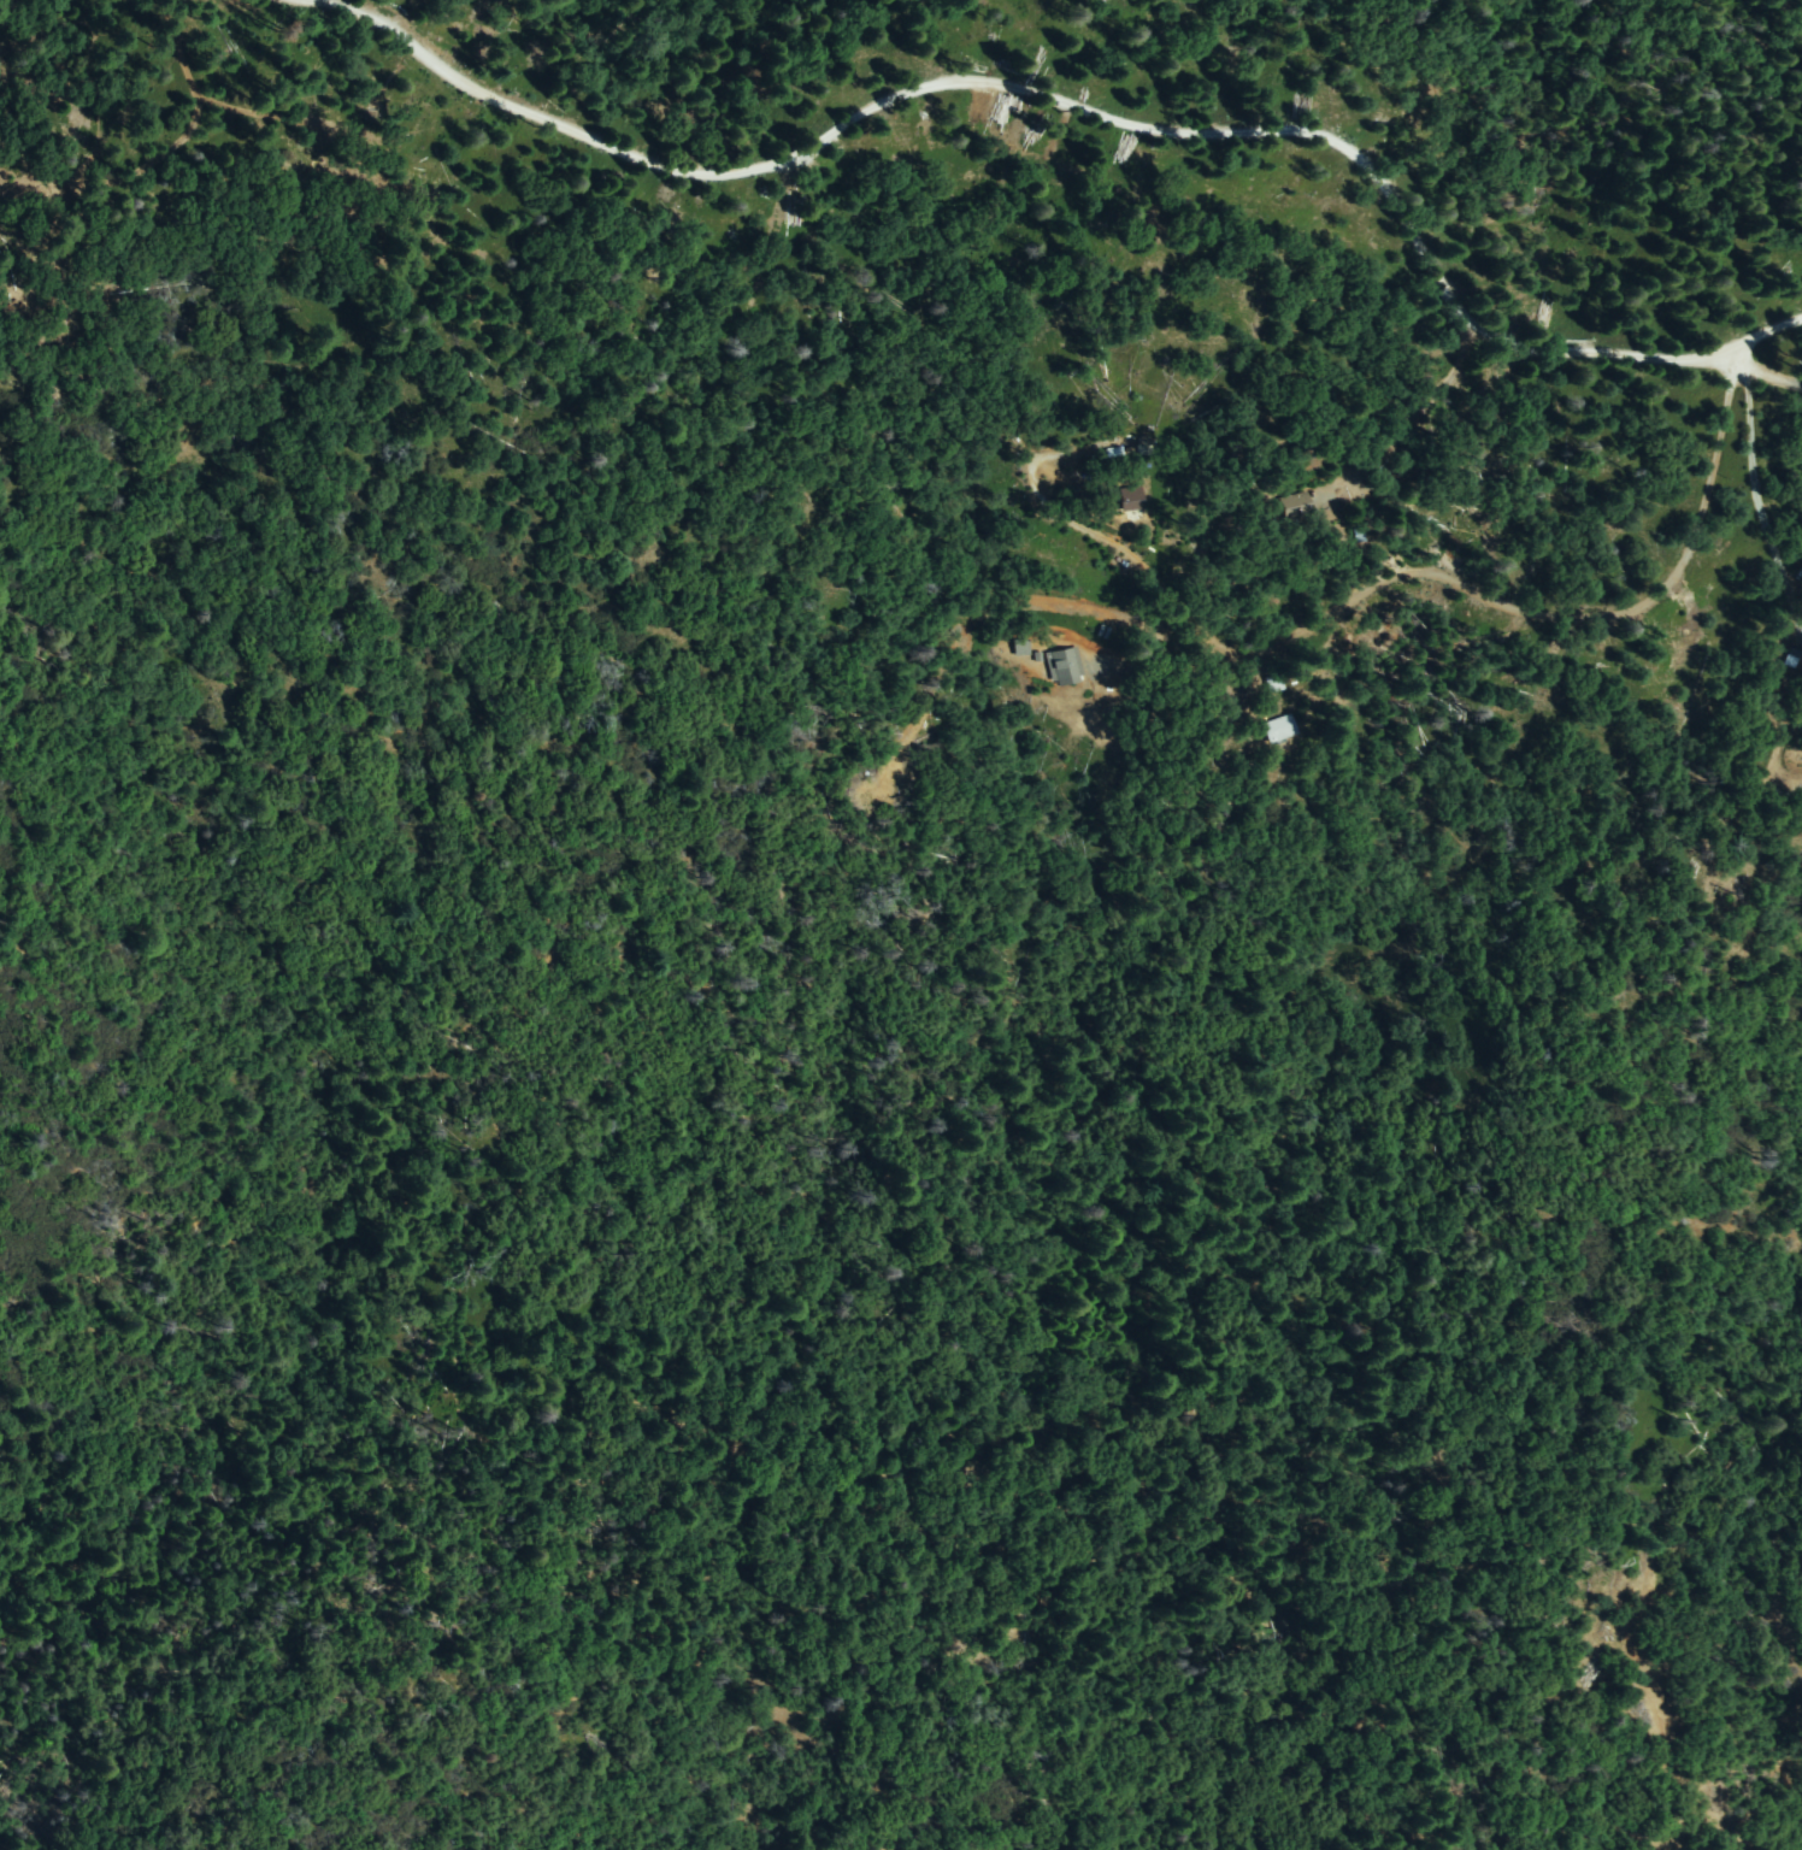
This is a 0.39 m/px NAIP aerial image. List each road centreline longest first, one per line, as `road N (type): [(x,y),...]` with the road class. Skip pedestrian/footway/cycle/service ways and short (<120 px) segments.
road 1 (residential): [(340,0),(490,90),(681,167),(781,154),(906,84),(985,78),(1172,131),(1230,134),(1268,123),(1323,134),(1378,178),(1459,314),(1507,340),(1665,353),(1700,349),(1801,314)]
road 2 (residential): [(1776,562),(1754,478),(1741,337)]

